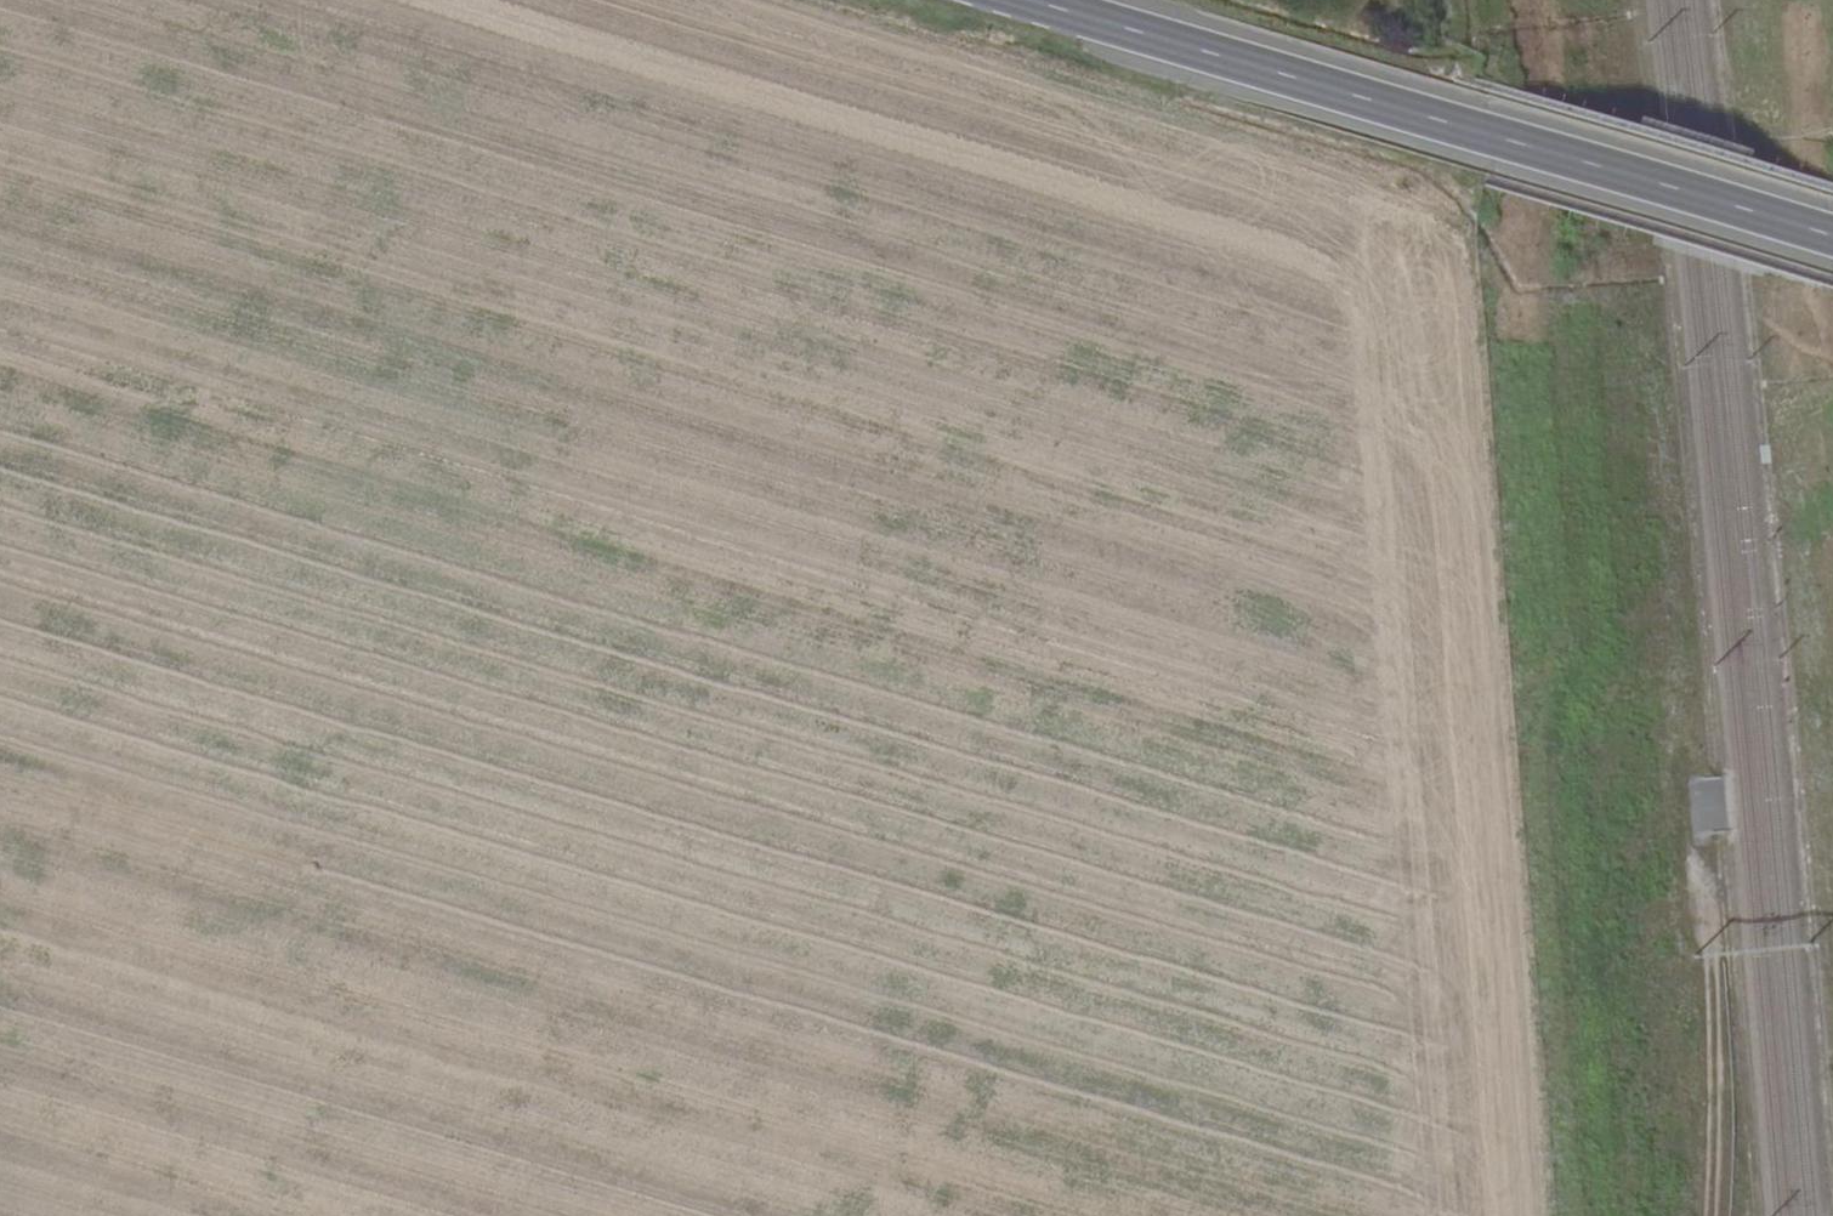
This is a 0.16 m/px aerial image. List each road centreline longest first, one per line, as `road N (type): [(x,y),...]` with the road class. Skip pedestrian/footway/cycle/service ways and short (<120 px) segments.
road 1 (primary): [(1832,238),(1034,0)]
road 2 (track): [(1710,1215),(1710,964)]

